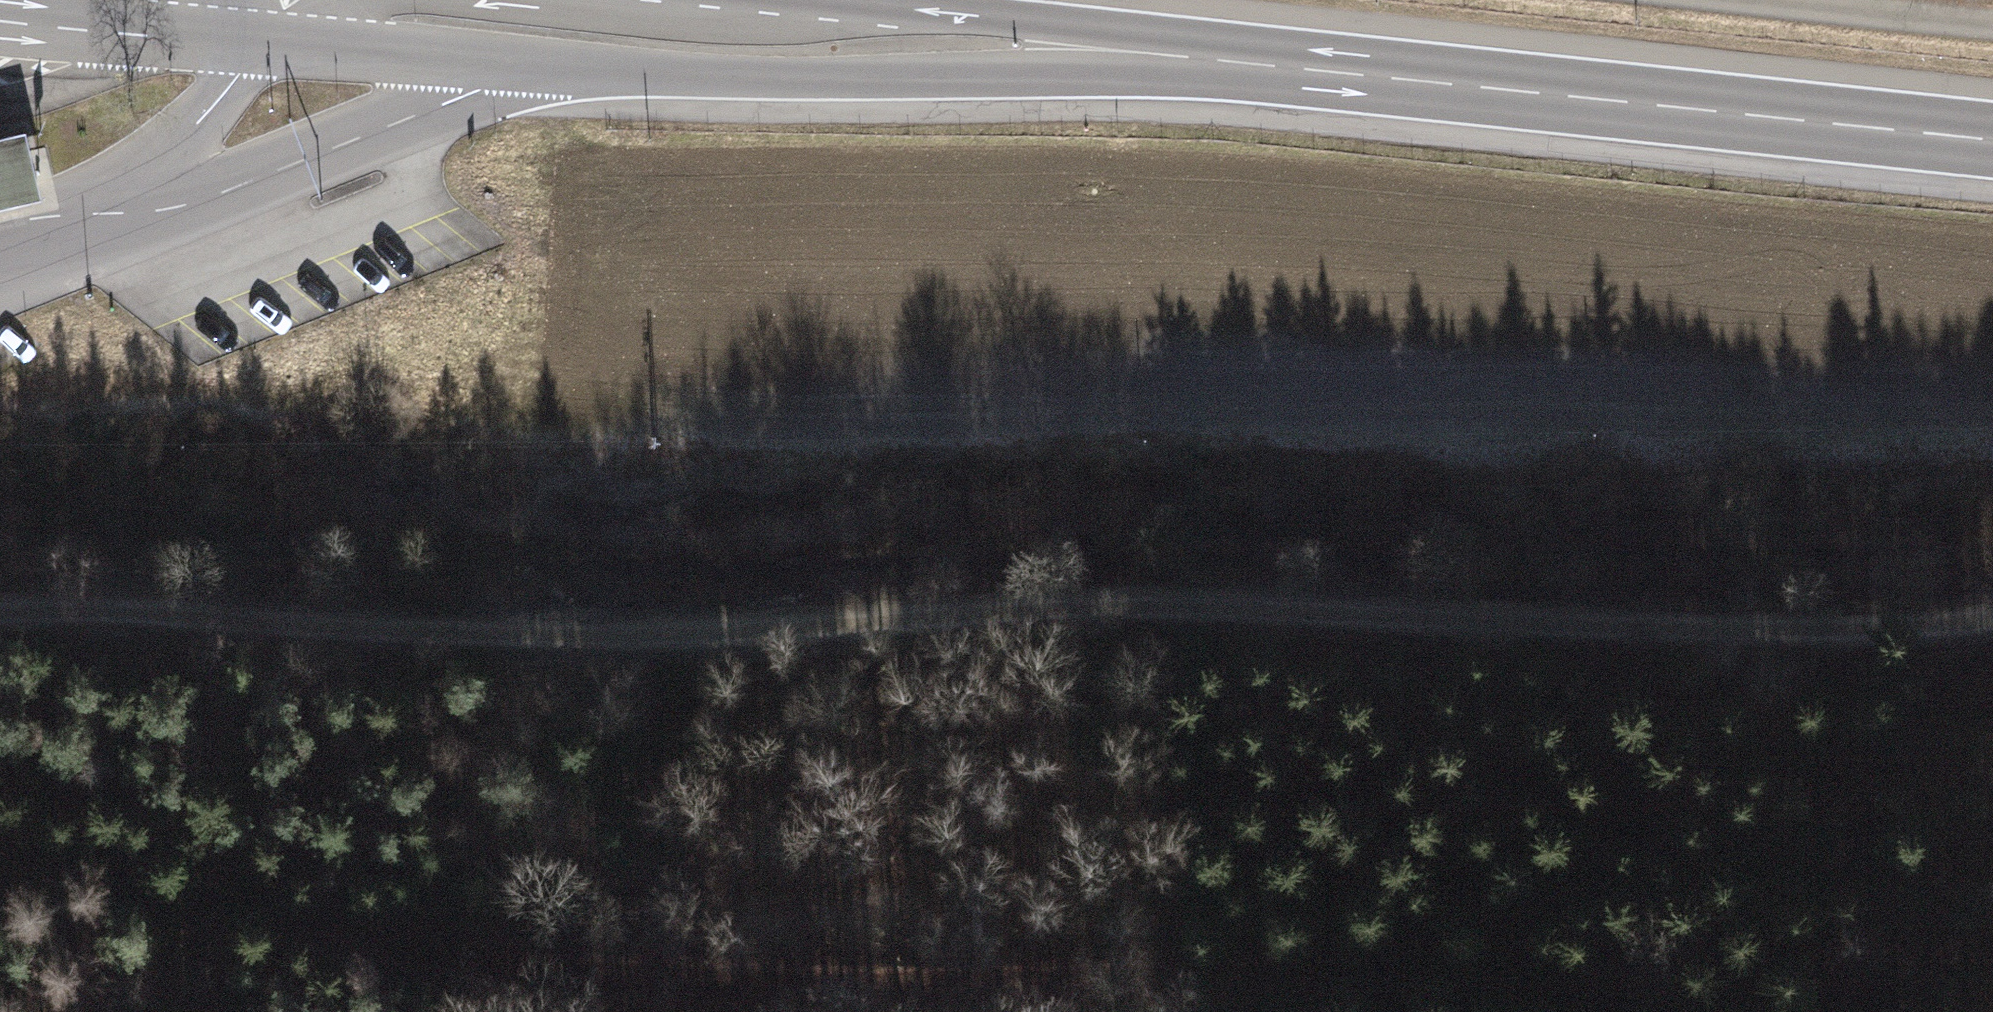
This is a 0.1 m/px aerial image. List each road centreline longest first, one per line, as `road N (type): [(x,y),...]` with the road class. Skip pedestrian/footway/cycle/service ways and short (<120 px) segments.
road 1 (track): [(1992,615),(1884,626),(1610,623),(1153,598),(679,639),(109,605),(0,610)]
road 2 (track): [(1656,1011),(1331,969),(904,980),(498,962),(288,910),(155,891),(0,839)]
road 3 (primary): [(242,37),(802,78),(1007,74),(1099,49)]
road 4 (trunk): [(1362,74),(1992,141)]
road 5 (primary): [(1099,49),(1011,19),(830,0)]
road 6 (primary): [(1099,49),(1362,74)]
road 7 (primary): [(0,19),(242,37)]
road 8 (tertiary): [(1992,22),(1760,0)]

